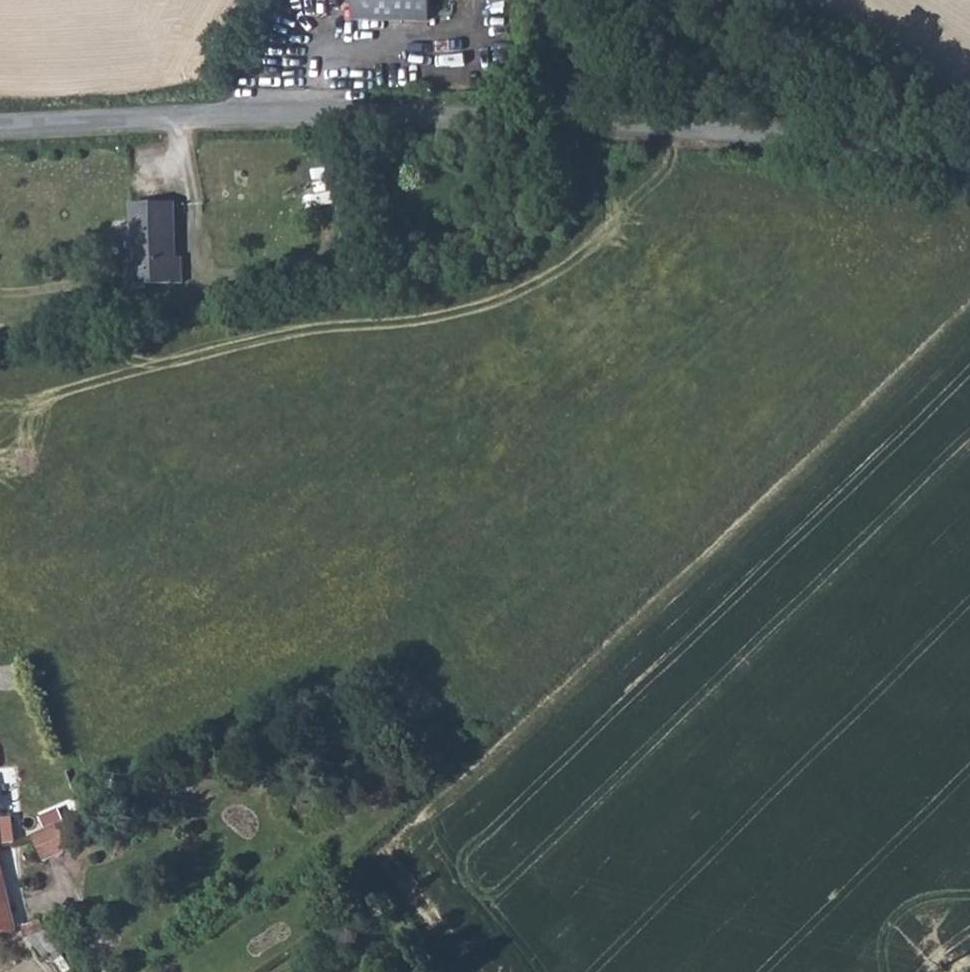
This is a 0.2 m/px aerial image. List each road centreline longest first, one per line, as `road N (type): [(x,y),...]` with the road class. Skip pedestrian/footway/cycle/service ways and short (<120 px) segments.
road 1 (unclassified): [(0,123),(261,113),(538,120),(727,131),(969,169)]

